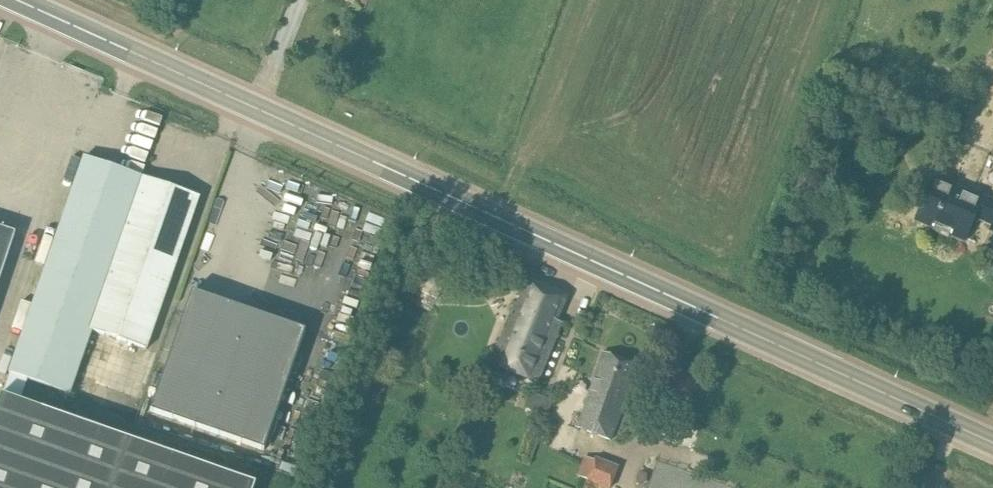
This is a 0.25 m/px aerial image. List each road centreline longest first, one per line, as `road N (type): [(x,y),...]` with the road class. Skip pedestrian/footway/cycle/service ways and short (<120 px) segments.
road 1 (secondary): [(992,443),(13,0)]

